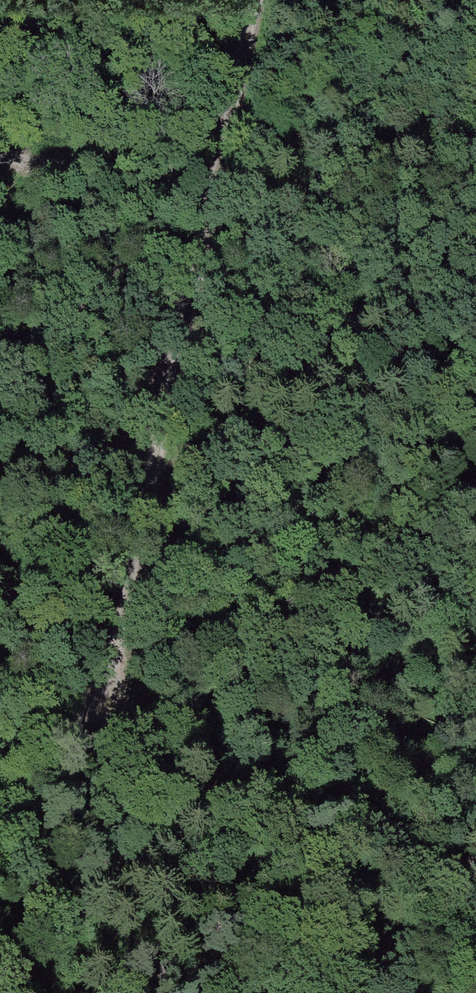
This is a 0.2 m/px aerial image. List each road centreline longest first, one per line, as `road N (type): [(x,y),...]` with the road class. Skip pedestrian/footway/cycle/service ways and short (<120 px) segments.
road 1 (track): [(256,0),(100,704),(0,788)]
road 2 (track): [(100,704),(475,897)]
road 3 (track): [(0,156),(61,169),(224,153)]

